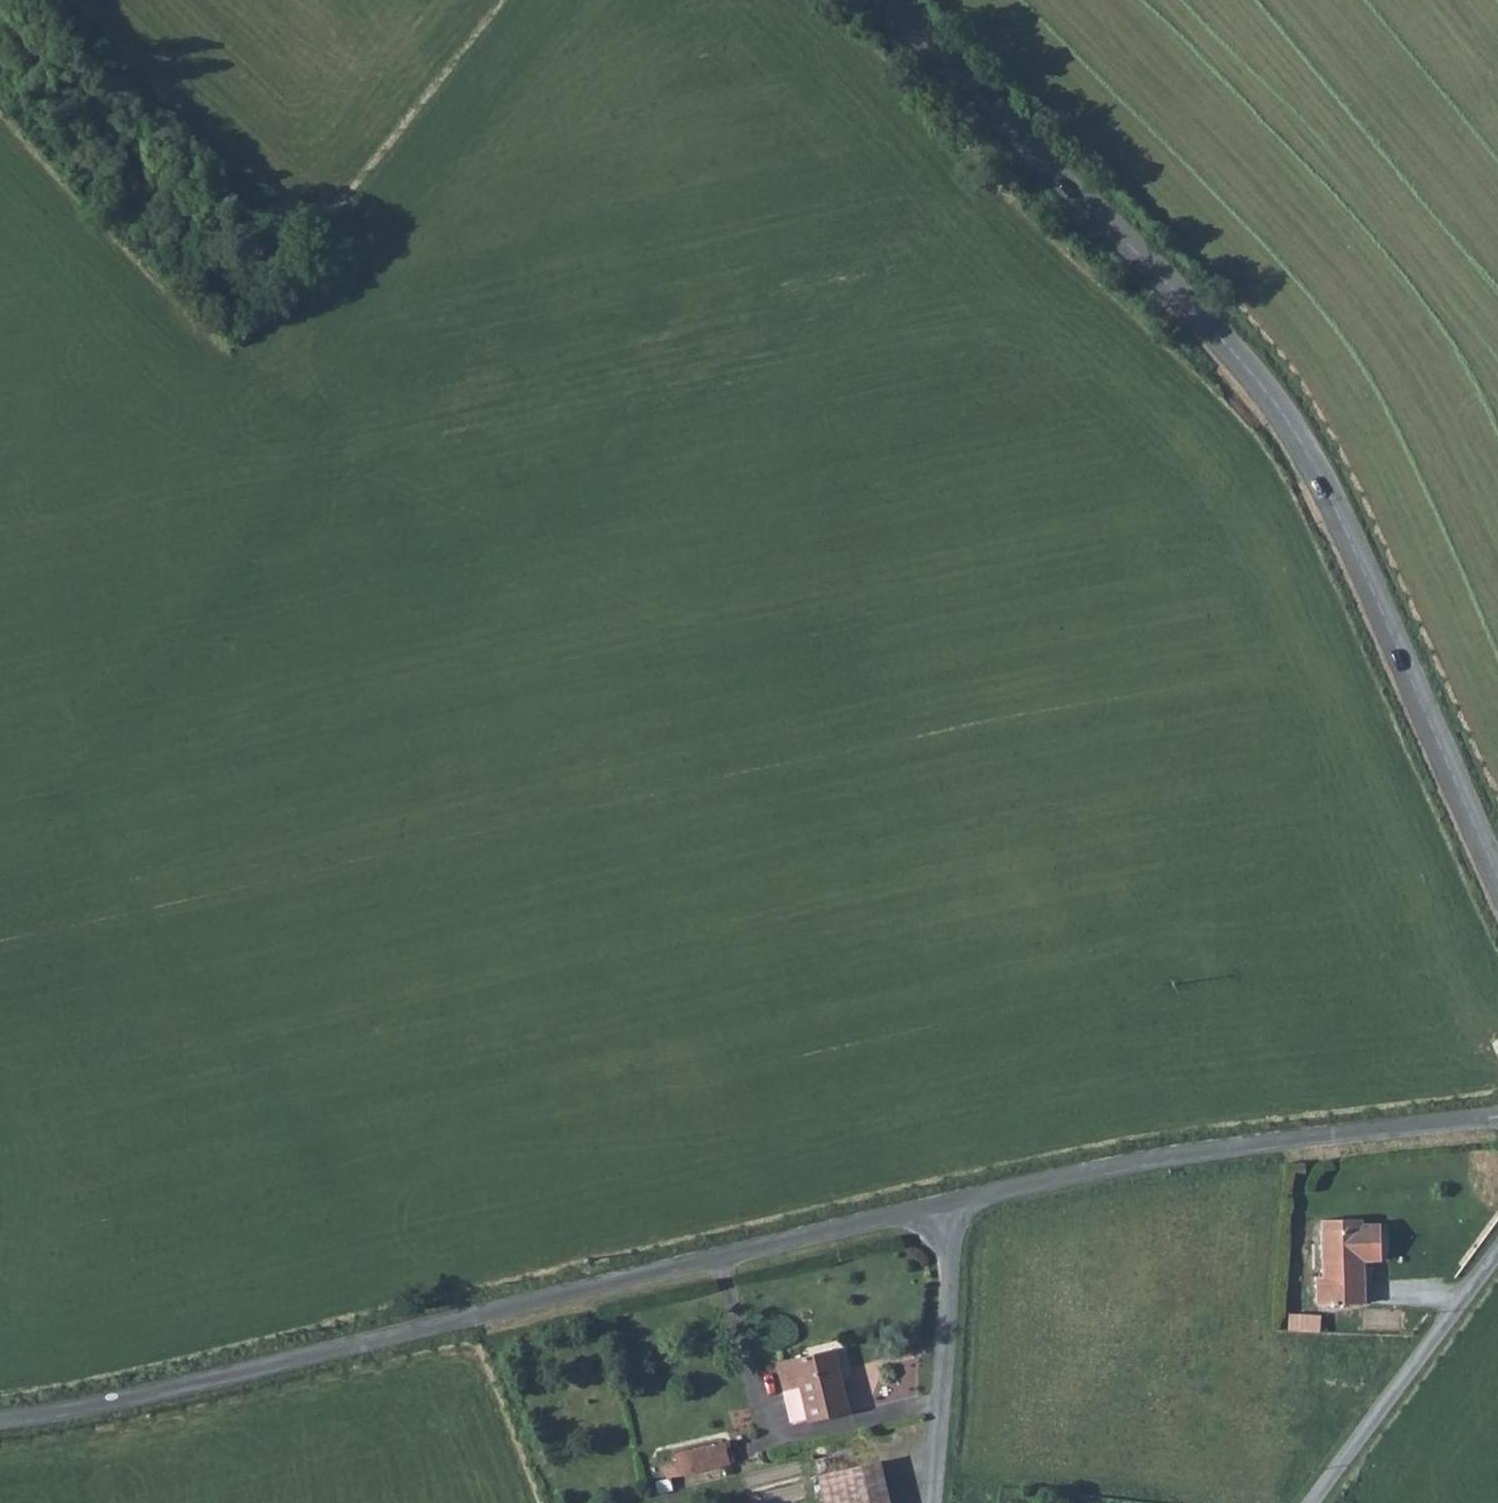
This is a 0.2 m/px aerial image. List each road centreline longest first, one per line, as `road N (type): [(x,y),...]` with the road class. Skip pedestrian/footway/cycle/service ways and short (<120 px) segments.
road 1 (unclassified): [(1497,1117),(1117,1165),(157,1391),(0,1419)]
road 2 (tertiary): [(1497,880),(1326,489),(1271,398),(882,0)]

